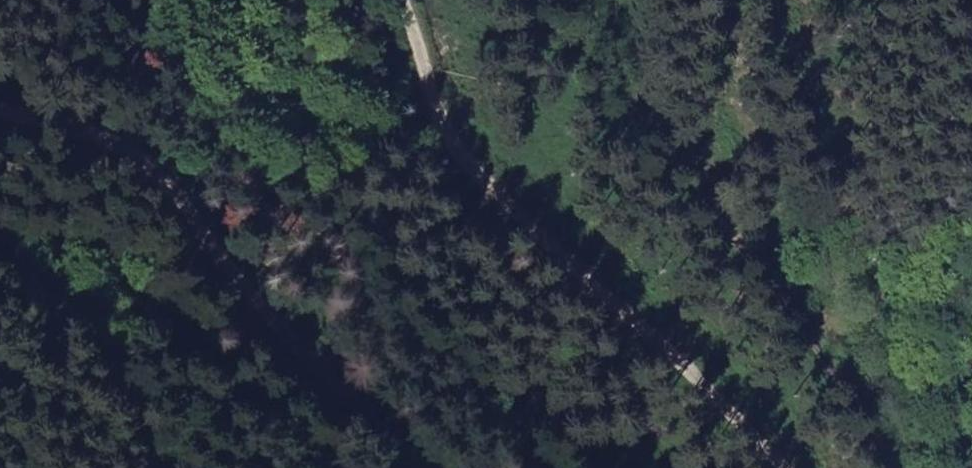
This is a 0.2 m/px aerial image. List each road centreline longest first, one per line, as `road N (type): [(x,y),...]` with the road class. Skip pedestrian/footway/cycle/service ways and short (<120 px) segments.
road 1 (track): [(766,467),(497,217),(413,110),(378,0)]
road 2 (track): [(0,123),(116,145),(413,467)]
road 3 (track): [(642,0),(673,127),(726,223),(919,467)]

